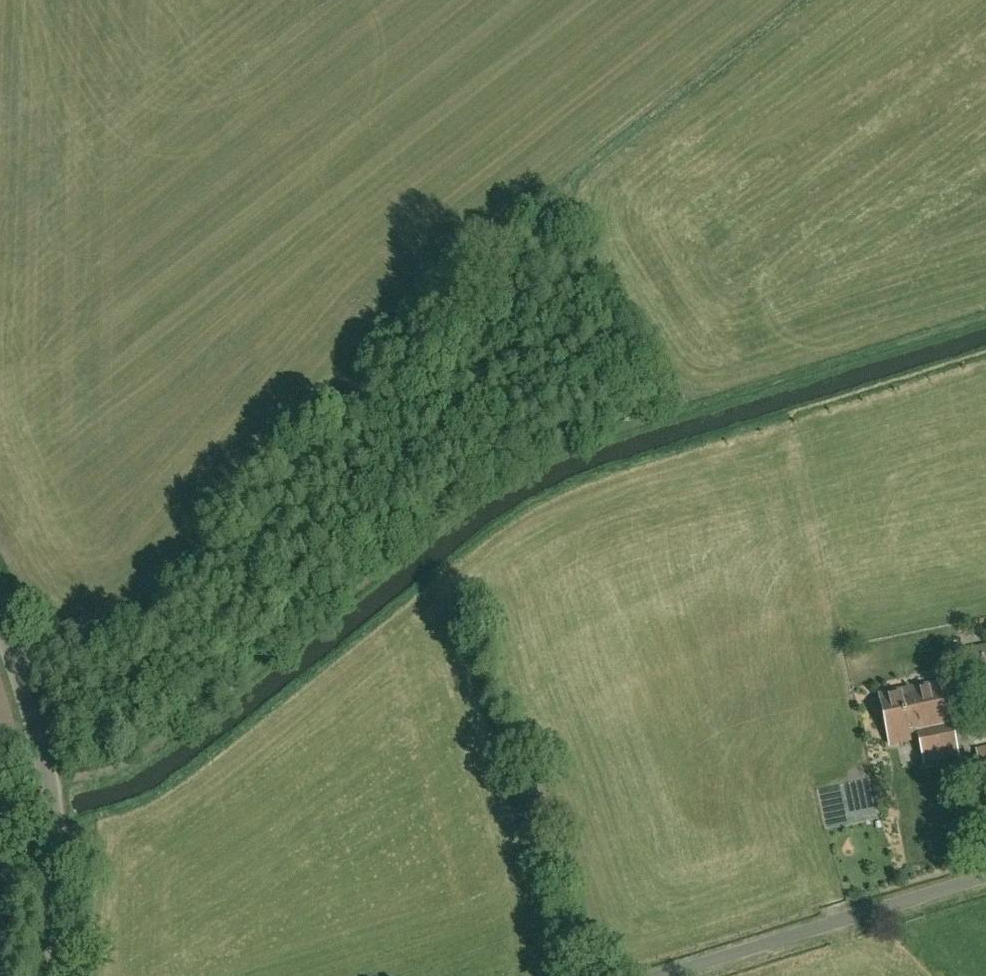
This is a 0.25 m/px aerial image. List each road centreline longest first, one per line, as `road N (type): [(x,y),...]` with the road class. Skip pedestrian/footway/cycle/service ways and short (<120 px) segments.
road 1 (unclassified): [(663,975),(985,876)]
road 2 (unclassified): [(57,866),(38,738),(0,623)]

